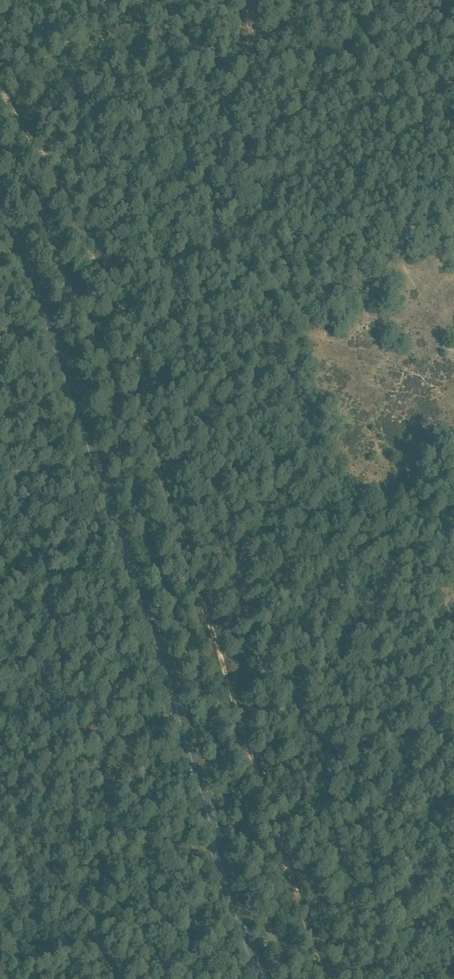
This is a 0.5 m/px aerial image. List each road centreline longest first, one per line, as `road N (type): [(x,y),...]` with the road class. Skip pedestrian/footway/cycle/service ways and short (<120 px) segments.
road 1 (track): [(0,65),(79,193),(90,237),(137,343),(153,437),(200,591),(337,978)]
road 2 (primary): [(258,978),(156,644),(0,214)]

